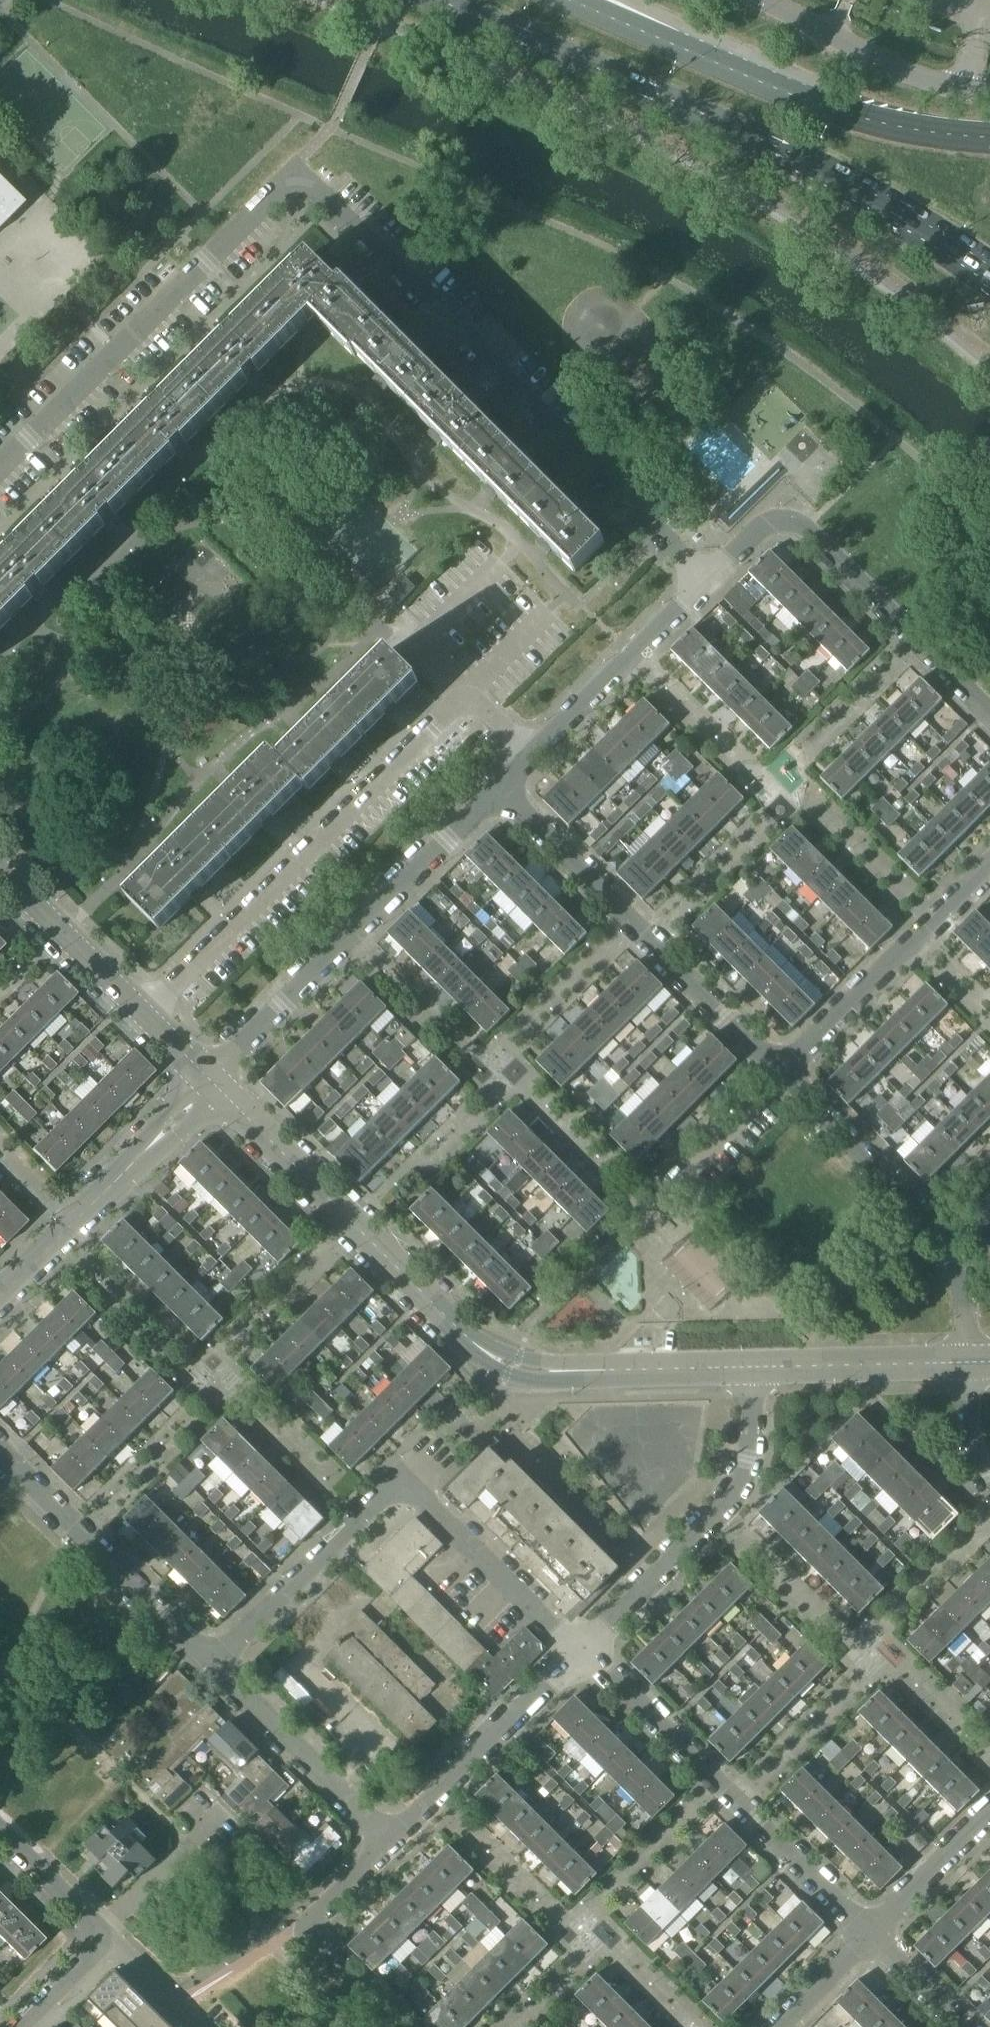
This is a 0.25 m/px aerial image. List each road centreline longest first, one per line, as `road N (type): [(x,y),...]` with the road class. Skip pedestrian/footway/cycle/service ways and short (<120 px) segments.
road 1 (residential): [(750,1367),(552,1372),(500,1361),(471,1342),(208,1079)]
road 2 (trunk): [(439,0),(850,182),(989,267)]
road 3 (residential): [(704,581),(296,171)]
road 4 (residential): [(530,762),(466,698),(143,1015)]
road 5 (trunk): [(989,137),(918,132),(804,101),(562,0)]
road 6 (residential): [(0,469),(296,171)]
road 7 (residential): [(208,1079),(494,796)]
road 8 (residential): [(867,1933),(579,1653)]
road 9 (residential): [(779,1069),(494,796)]
road 10 (residential): [(704,581),(763,525),(792,525),(989,715)]
road 11 (residential): [(964,1362),(961,1274),(951,1250),(779,1069)]
road 12 (residential): [(579,1653),(740,1484),(752,1423),(750,1367)]
road 13 (residential): [(212,1661),(0,1450)]
road 14 (residential): [(0,1293),(208,1079)]
road 15 (residential): [(779,1069),(989,863)]
road 16 (residential): [(391,1841),(579,1653)]
road 17 (residential): [(212,1661),(400,1478)]
road 18 (residential): [(391,1841),(212,1661)]
road 19 (residential): [(530,762),(704,581)]
road 20 (residential): [(579,1653),(400,1478)]
road 21 (residential): [(394,2026),(320,1953),(314,1926),(391,1841)]
road 22 (residential): [(964,1362),(750,1367)]
road 23 (unclassified): [(143,1015),(0,871)]
road 24 (residential): [(867,1933),(989,1813)]
road 25 (unclassified): [(830,32),(907,72),(989,90)]
road 26 (residential): [(779,1069),(667,1186)]
road 27 (residential): [(95,1935),(91,1921),(0,1832)]
road 28 (residential): [(195,2026),(116,1946),(95,1935)]
road 29 (residential): [(962,2026),(867,1933)]
road 30 (residential): [(776,2026),(867,1933)]
road 31 (residential): [(989,1487),(970,1448),(964,1362)]
road 32 (residential): [(17,2026),(92,1951),(95,1935)]

